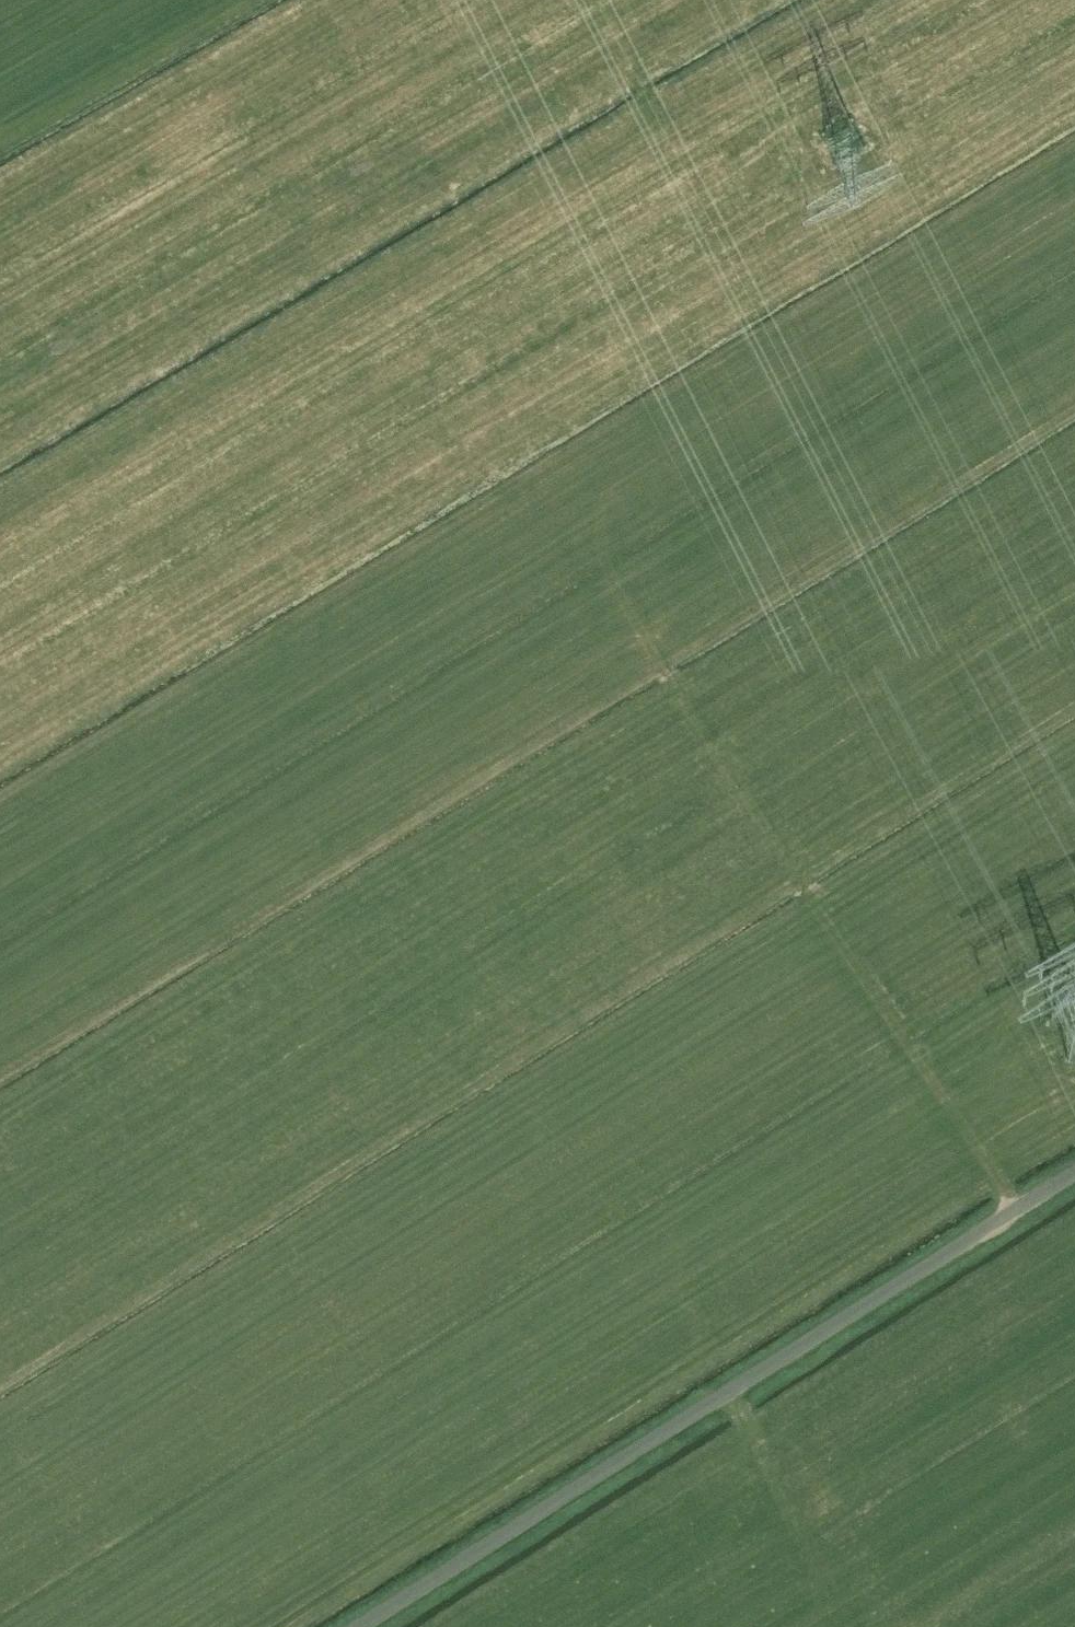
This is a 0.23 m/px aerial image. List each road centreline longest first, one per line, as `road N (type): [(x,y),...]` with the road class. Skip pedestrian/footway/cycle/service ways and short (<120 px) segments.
road 1 (unclassified): [(358,1626),(1074,1176)]

